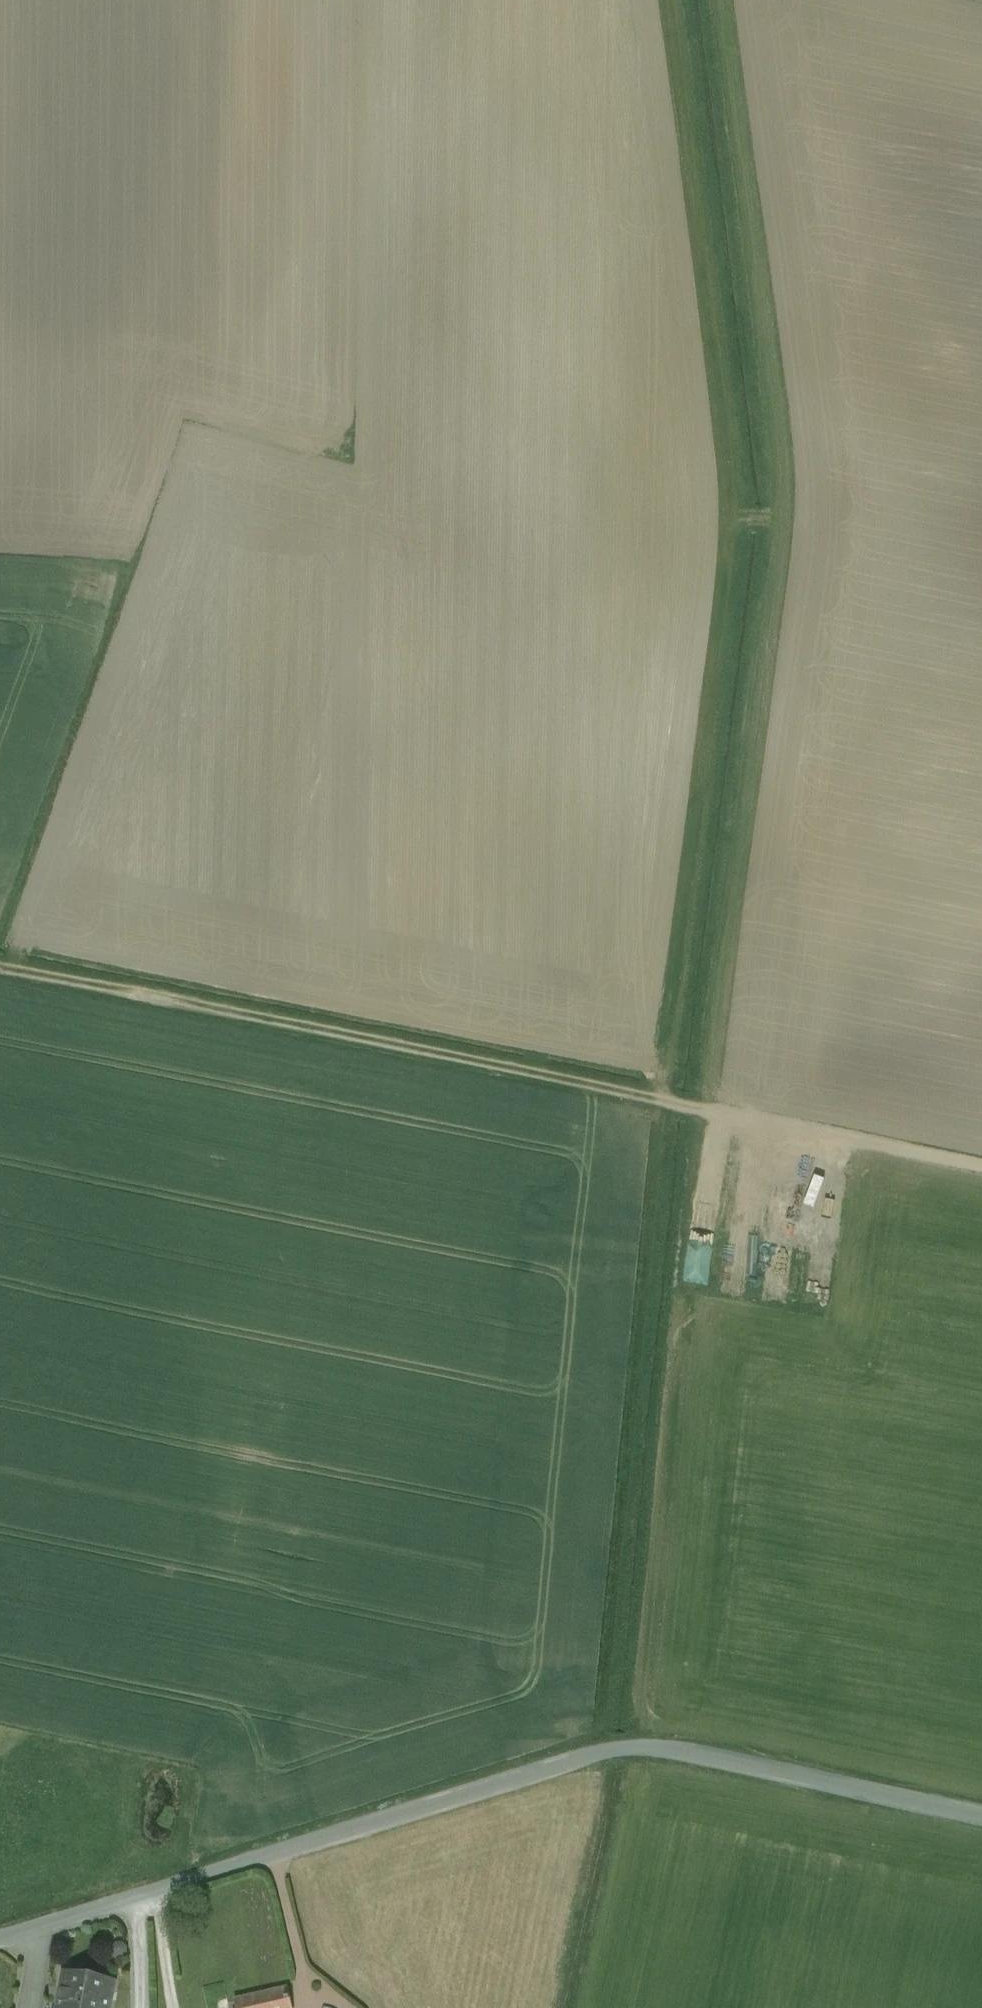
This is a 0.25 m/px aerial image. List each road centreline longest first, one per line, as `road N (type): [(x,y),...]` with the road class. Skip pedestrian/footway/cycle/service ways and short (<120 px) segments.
road 1 (unclassified): [(981,1819),(621,1746),(0,1938)]
road 2 (track): [(0,965),(981,1163)]

